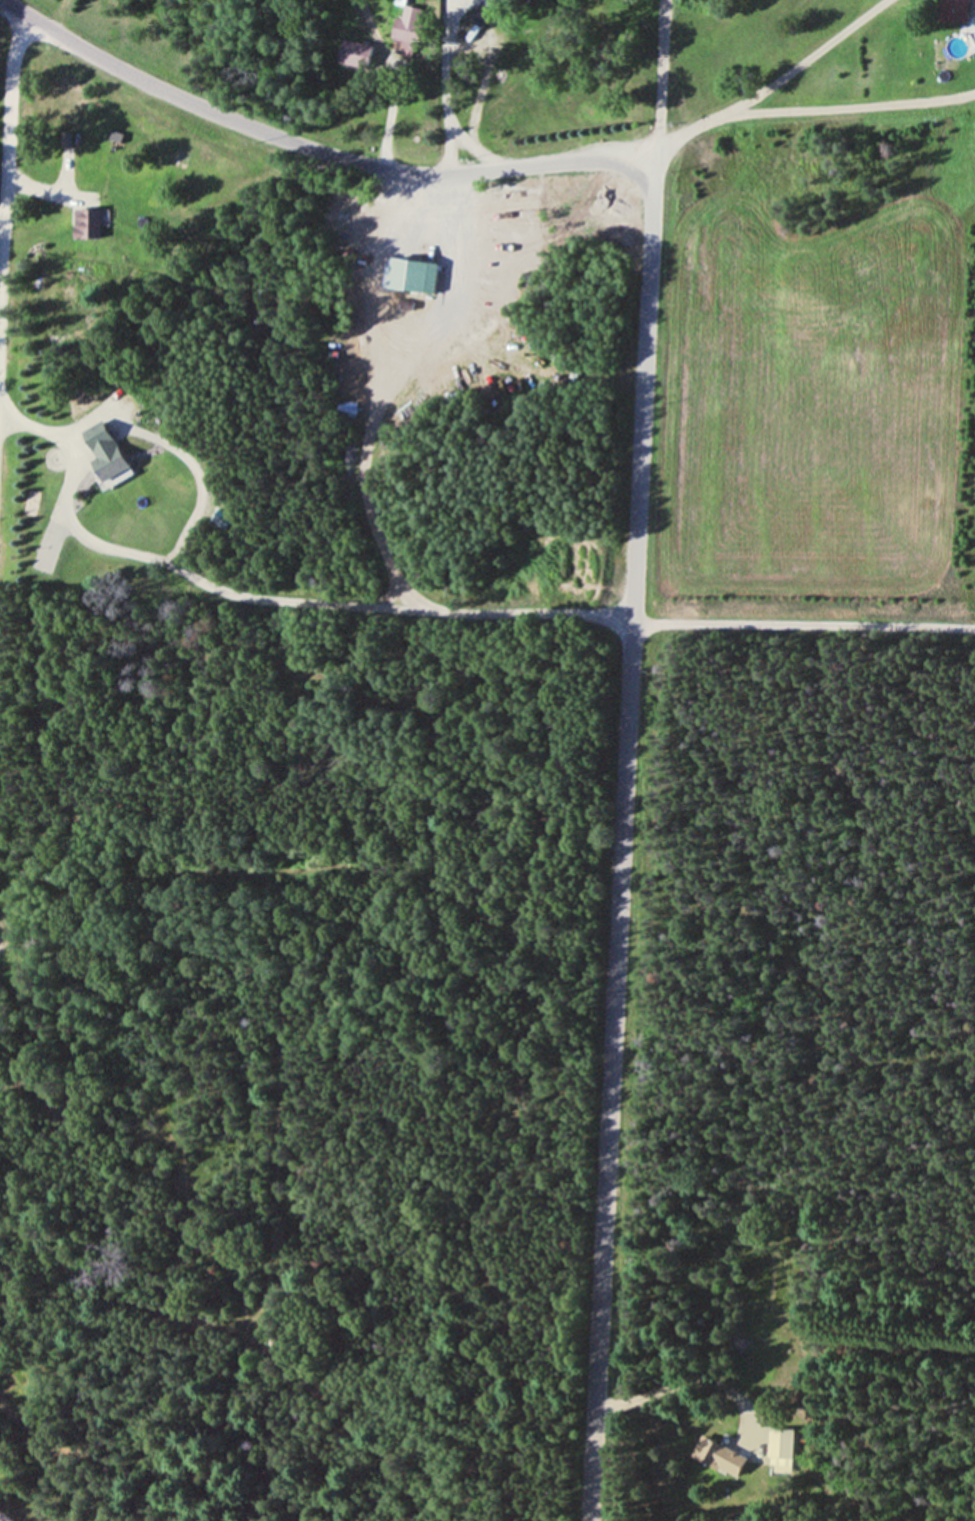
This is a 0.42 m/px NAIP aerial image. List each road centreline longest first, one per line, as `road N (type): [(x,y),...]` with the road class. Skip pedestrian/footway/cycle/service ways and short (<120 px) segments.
road 1 (residential): [(589,1520),(654,197),(647,171),(621,156),(444,176),(376,170),(249,129),(132,77),(1,0)]
road 2 (track): [(629,626),(974,631)]
road 3 (residential): [(27,18),(10,61),(0,282)]

